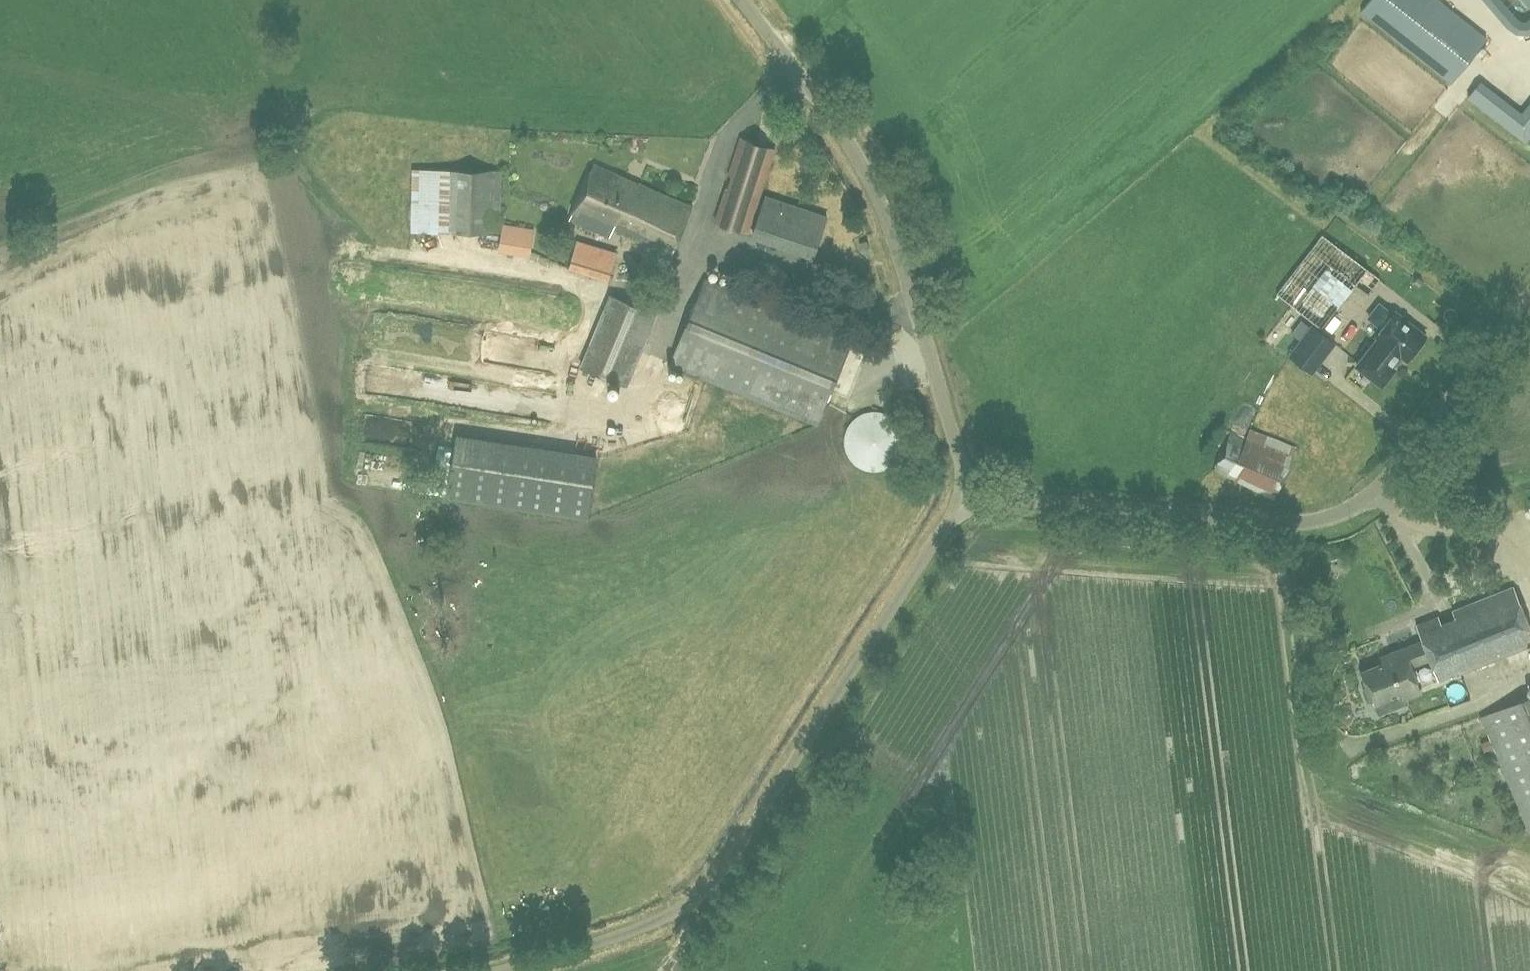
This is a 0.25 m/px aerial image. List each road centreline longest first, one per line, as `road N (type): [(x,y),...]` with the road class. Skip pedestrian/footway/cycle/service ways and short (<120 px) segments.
road 1 (unclassified): [(503,970),(651,924),(711,884),(965,498)]
road 2 (unclassified): [(965,498),(1276,523),(1339,513),(1388,476),(1529,292)]
road 3 (unclassified): [(741,0),(831,120),(878,208),(965,498)]

